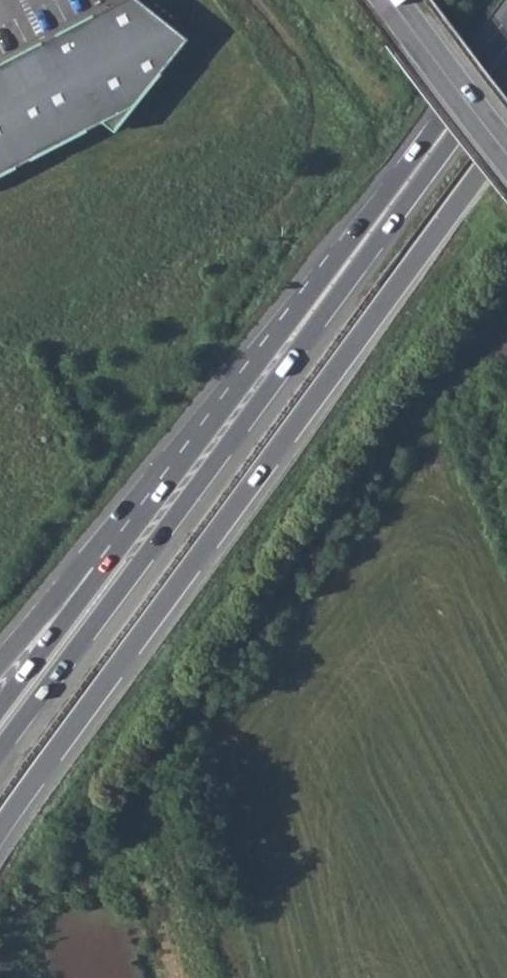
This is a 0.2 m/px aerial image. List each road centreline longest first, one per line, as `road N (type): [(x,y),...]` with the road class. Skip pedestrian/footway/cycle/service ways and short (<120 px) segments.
road 1 (trunk): [(0,830),(506,135)]
road 2 (trunk): [(0,748),(506,64)]
road 3 (trunk): [(506,28),(113,553)]
road 4 (trunk): [(113,553),(0,709)]
road 5 (tertiary): [(392,0),(506,151)]
road 6 (trunk): [(113,553),(80,569),(0,661)]

